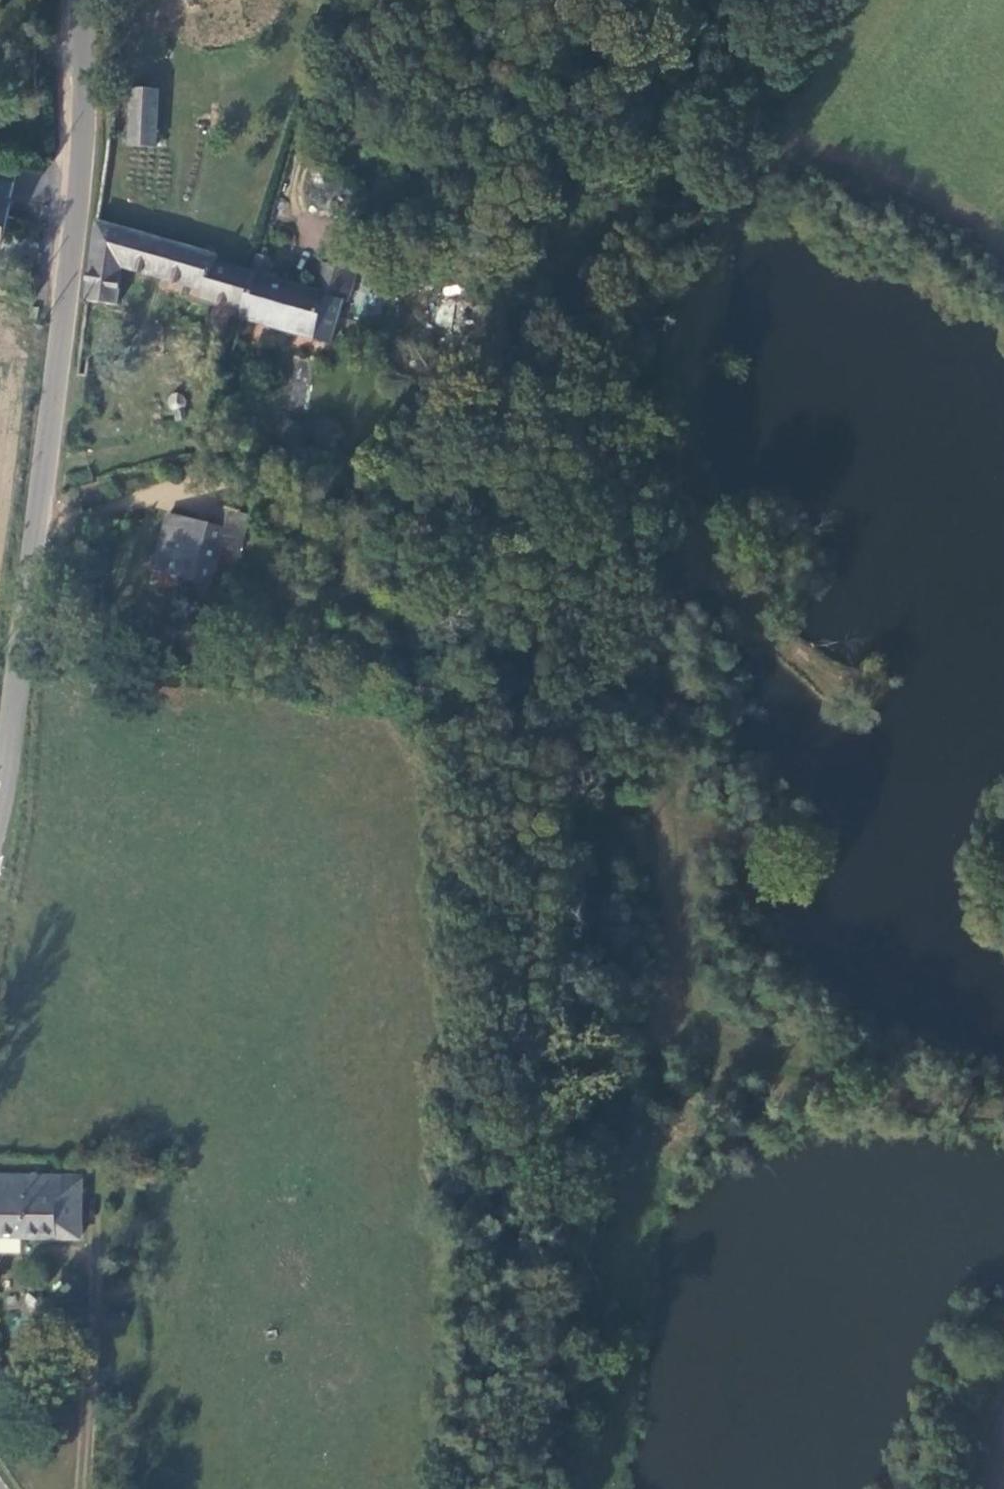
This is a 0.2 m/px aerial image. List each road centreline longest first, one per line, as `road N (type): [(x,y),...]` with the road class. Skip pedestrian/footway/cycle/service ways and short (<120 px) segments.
road 1 (unclassified): [(81,0),(72,246),(0,814)]
road 2 (track): [(796,0),(705,144)]

